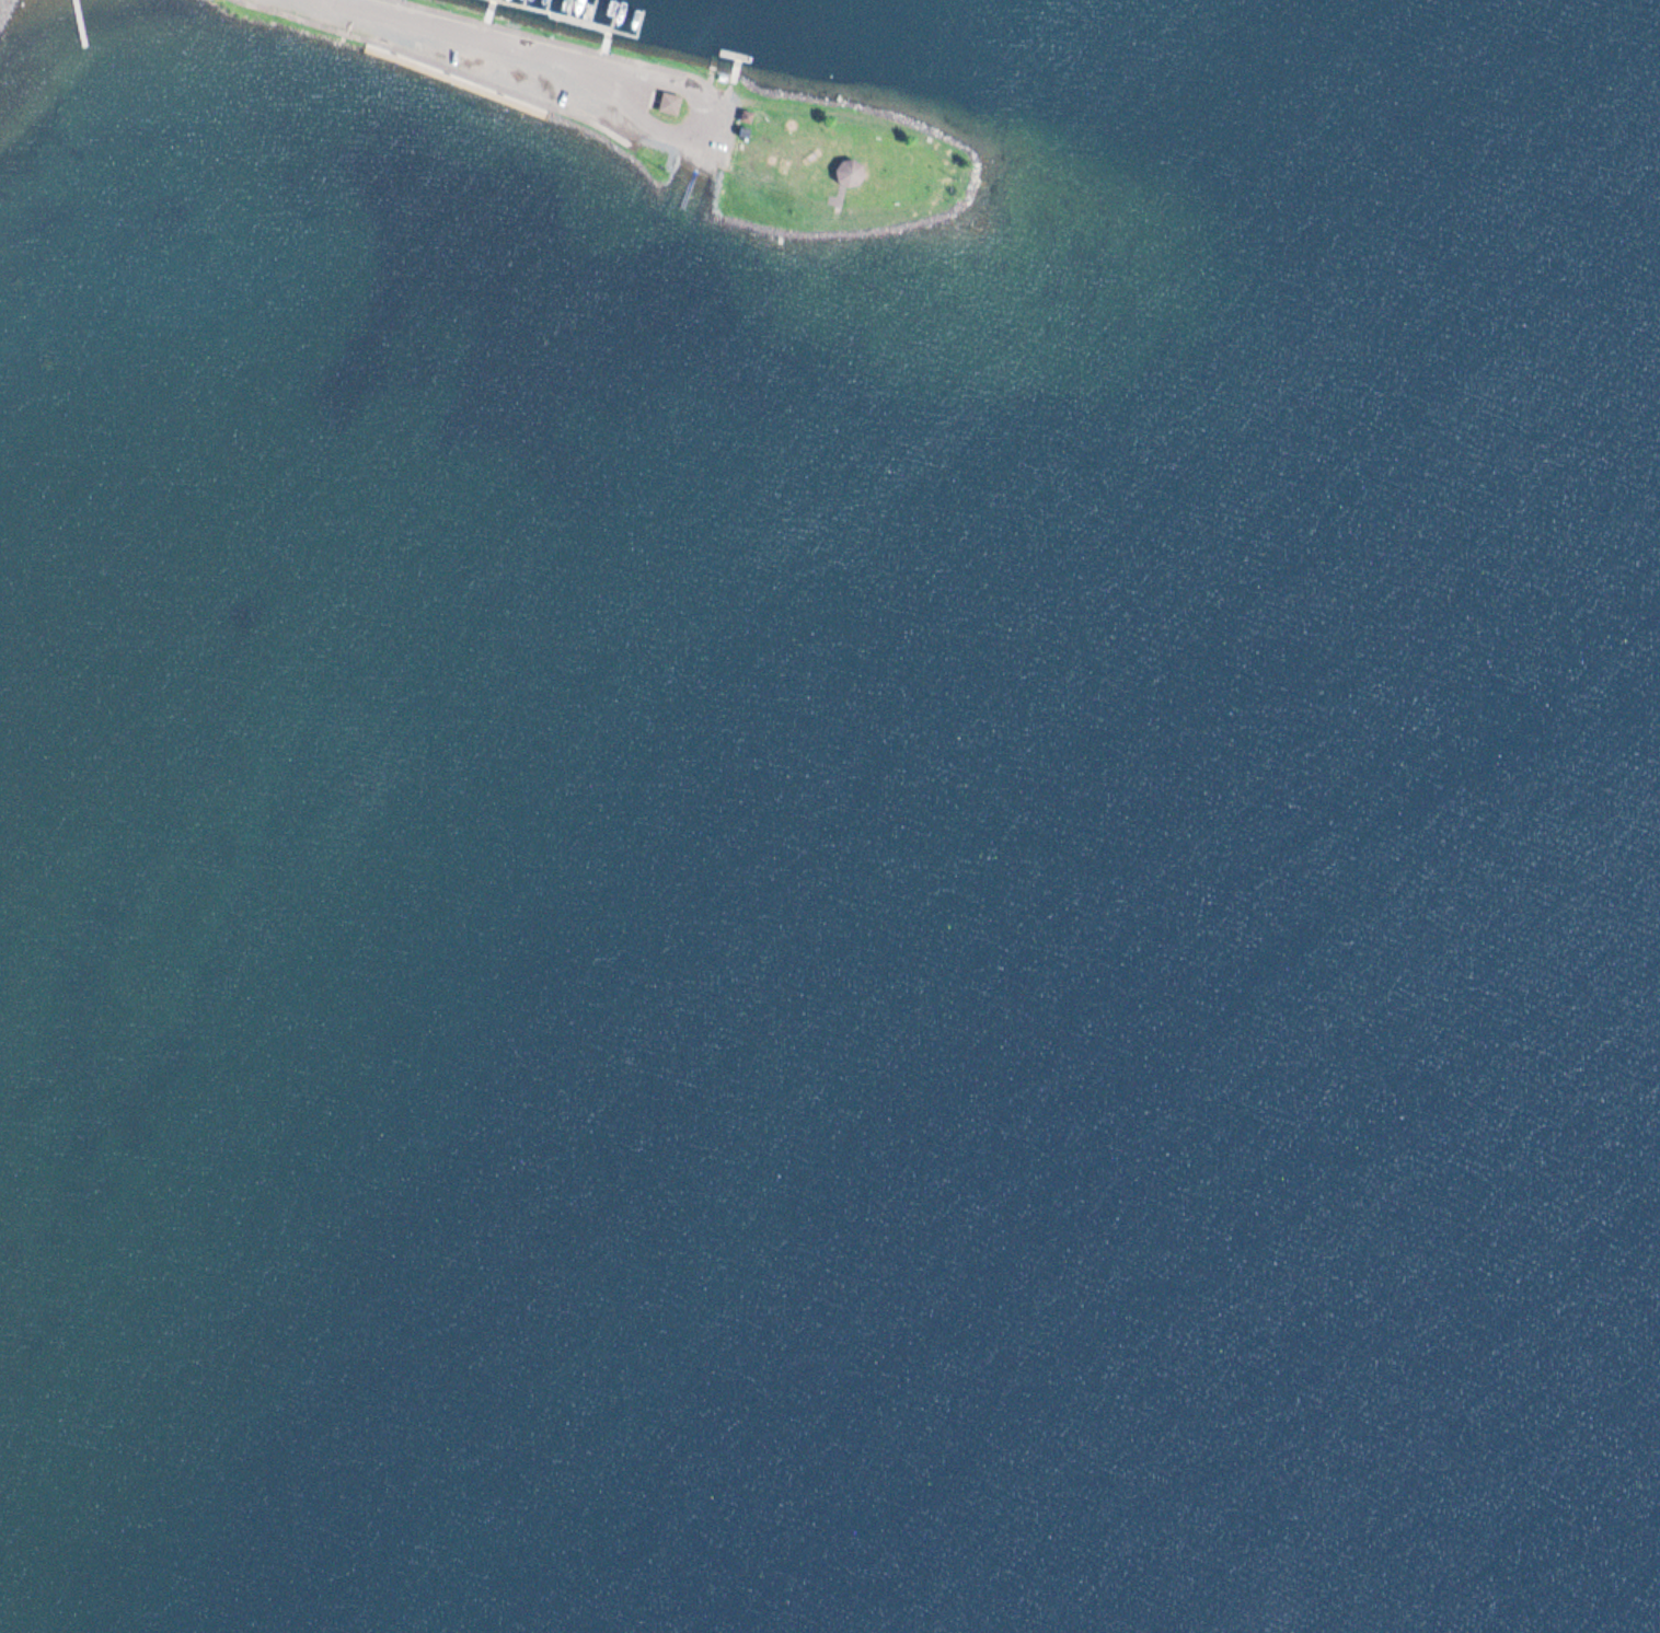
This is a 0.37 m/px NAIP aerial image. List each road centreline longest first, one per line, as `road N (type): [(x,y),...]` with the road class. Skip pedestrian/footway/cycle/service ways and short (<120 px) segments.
road 1 (residential): [(712,136),(328,0)]

